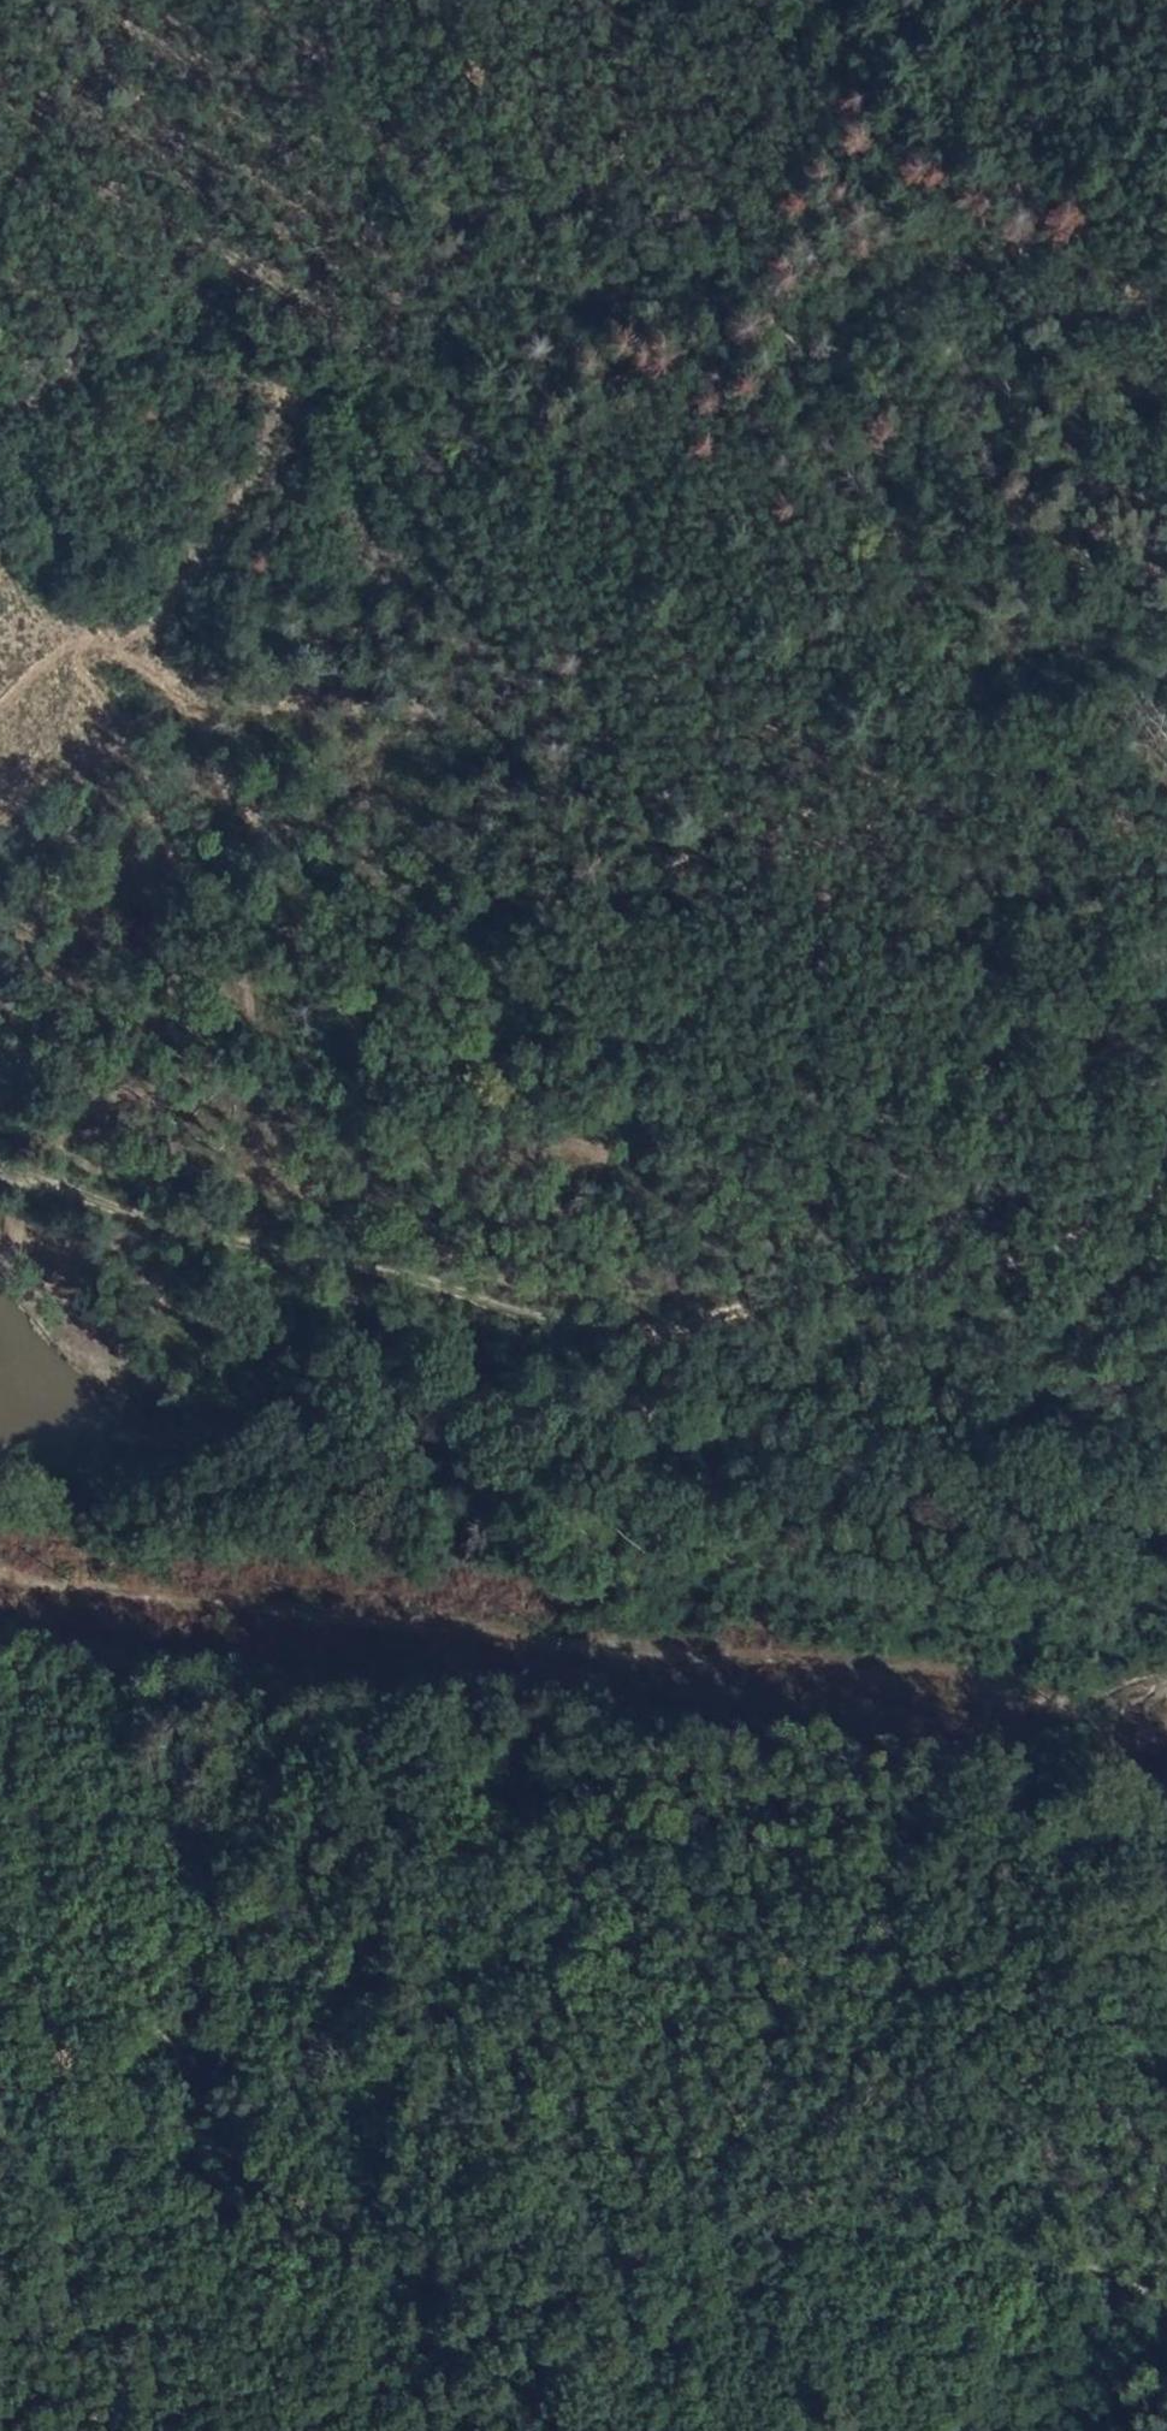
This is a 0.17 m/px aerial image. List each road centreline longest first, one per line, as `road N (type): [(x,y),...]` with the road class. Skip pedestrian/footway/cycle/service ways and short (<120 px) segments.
road 1 (track): [(0,1994),(201,2043),(553,2183),(945,2229),(1048,2250),(1166,2298)]
road 2 (track): [(0,1175),(180,1226),(412,1276),(558,1328),(630,1333)]

